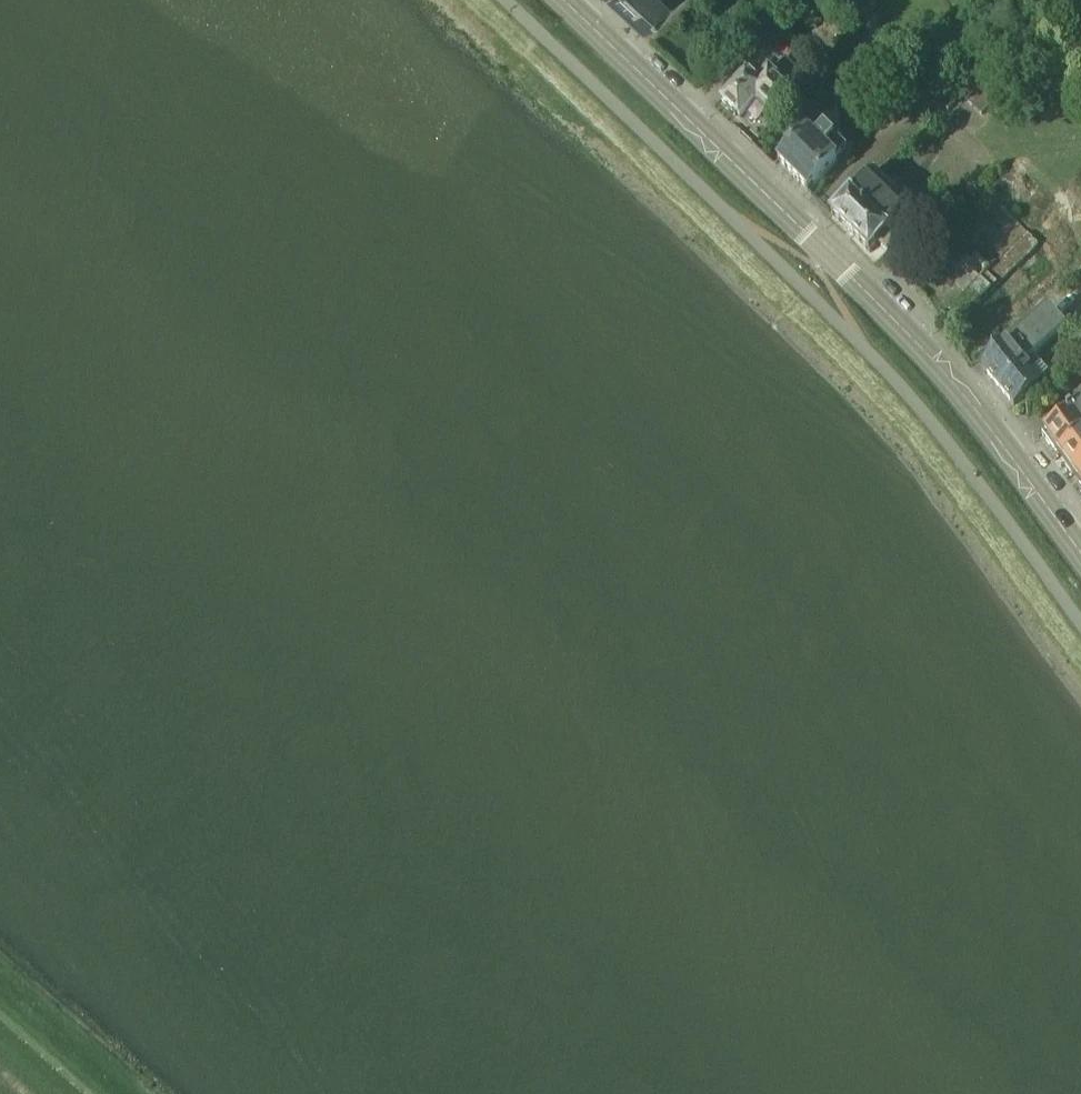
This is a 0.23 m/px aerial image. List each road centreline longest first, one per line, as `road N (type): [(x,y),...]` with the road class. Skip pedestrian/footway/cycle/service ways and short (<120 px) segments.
road 1 (tertiary): [(1080,548),(960,383),(566,0)]

